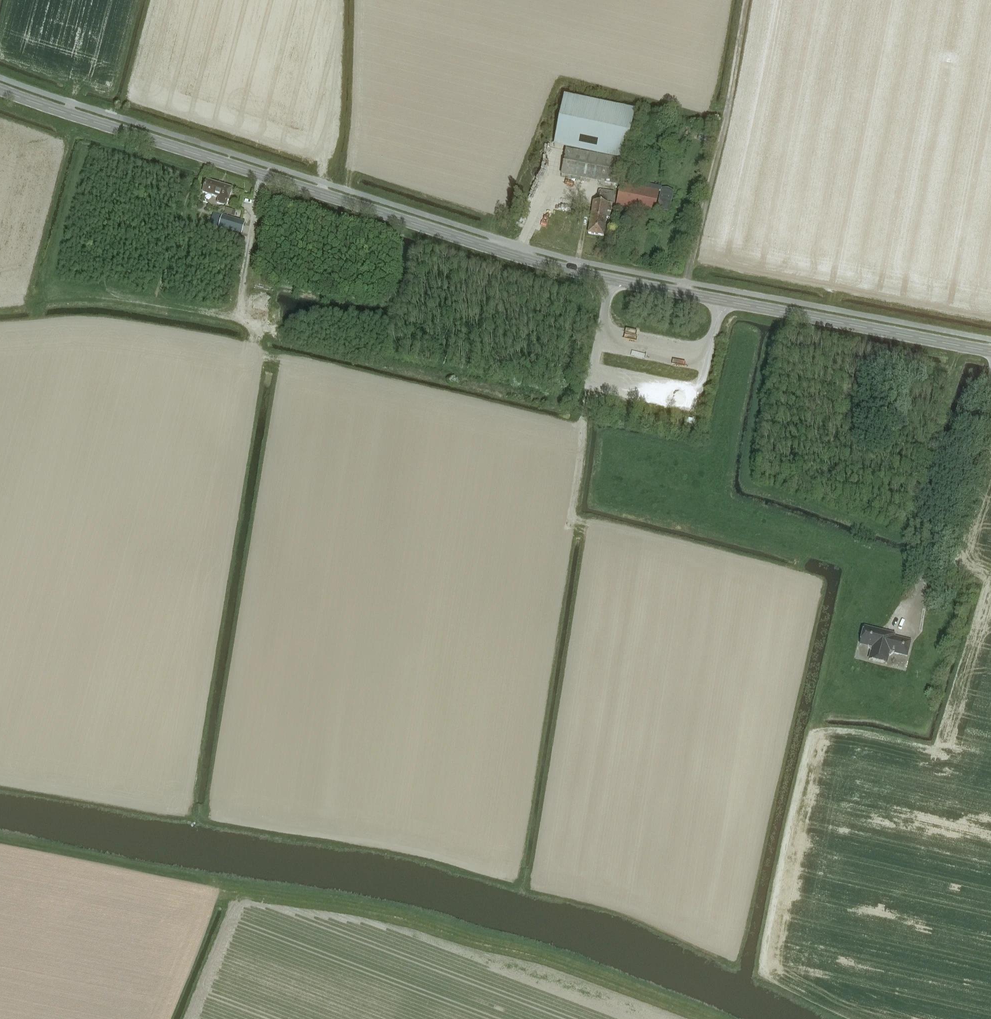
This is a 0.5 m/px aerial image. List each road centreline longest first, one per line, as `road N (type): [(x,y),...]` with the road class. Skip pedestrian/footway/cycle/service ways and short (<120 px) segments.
road 1 (secondary): [(990,350),(558,266),(0,88)]
road 2 (track): [(682,292),(746,0)]

